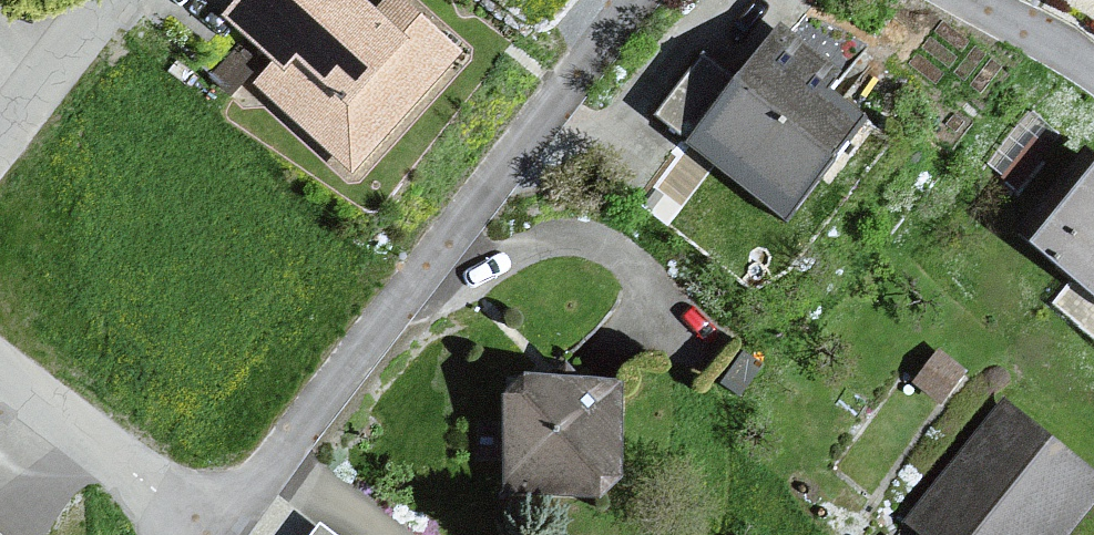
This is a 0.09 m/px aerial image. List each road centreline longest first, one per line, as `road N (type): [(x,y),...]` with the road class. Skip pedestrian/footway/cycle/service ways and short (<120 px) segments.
road 1 (residential): [(217,534),(633,0)]
road 2 (residential): [(0,368),(211,534)]
road 3 (residential): [(111,0),(0,149)]
road 4 (residential): [(1093,73),(1067,50),(961,0)]

